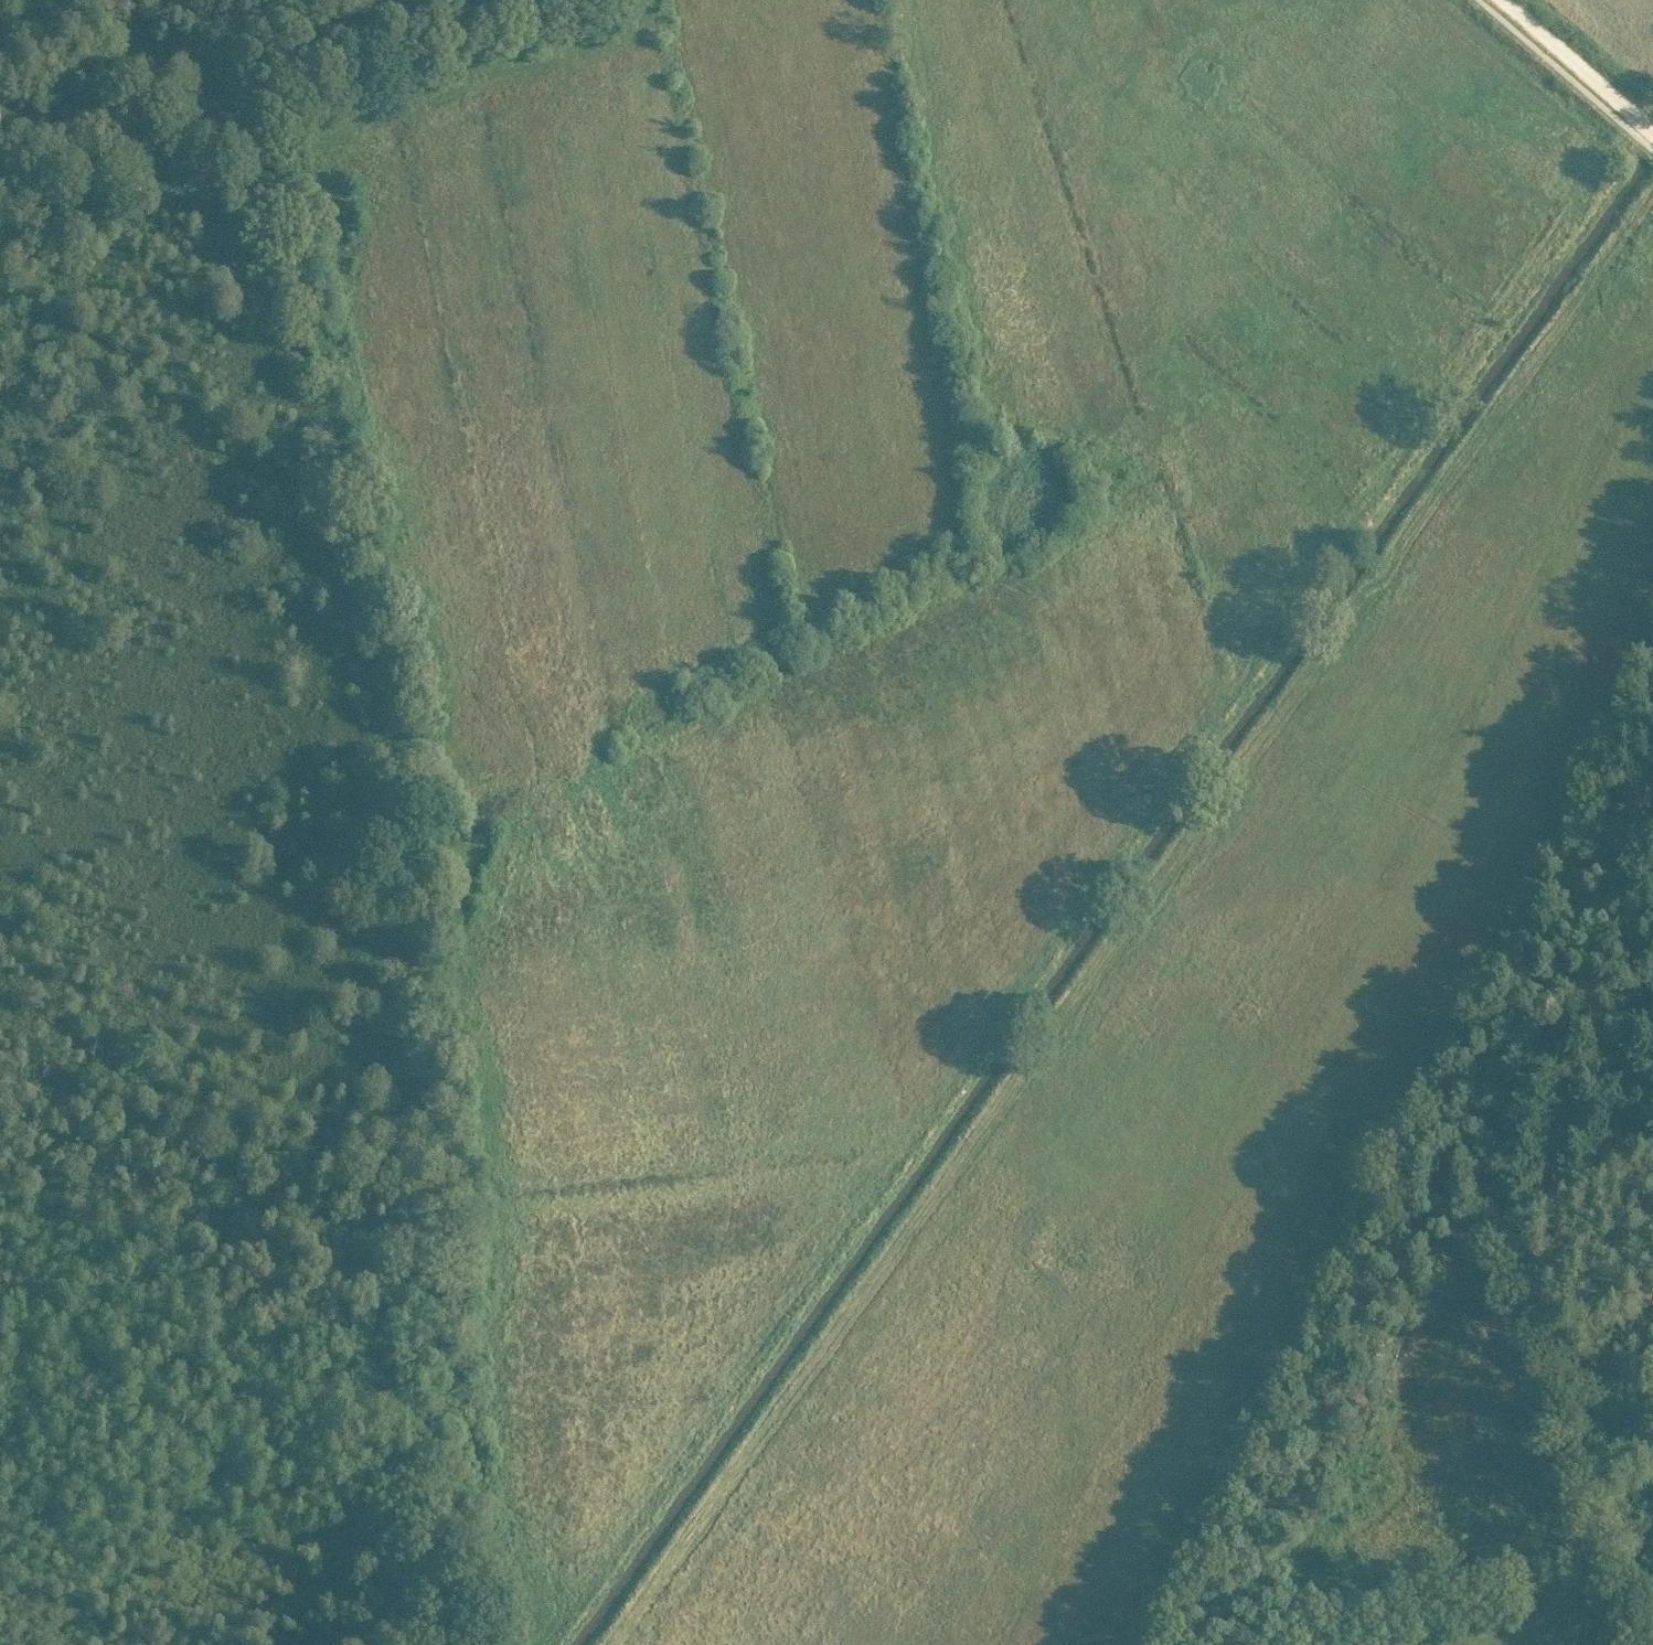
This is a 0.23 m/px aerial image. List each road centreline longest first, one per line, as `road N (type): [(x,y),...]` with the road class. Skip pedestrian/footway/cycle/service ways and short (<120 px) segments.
road 1 (track): [(1652,133),(1500,0)]

